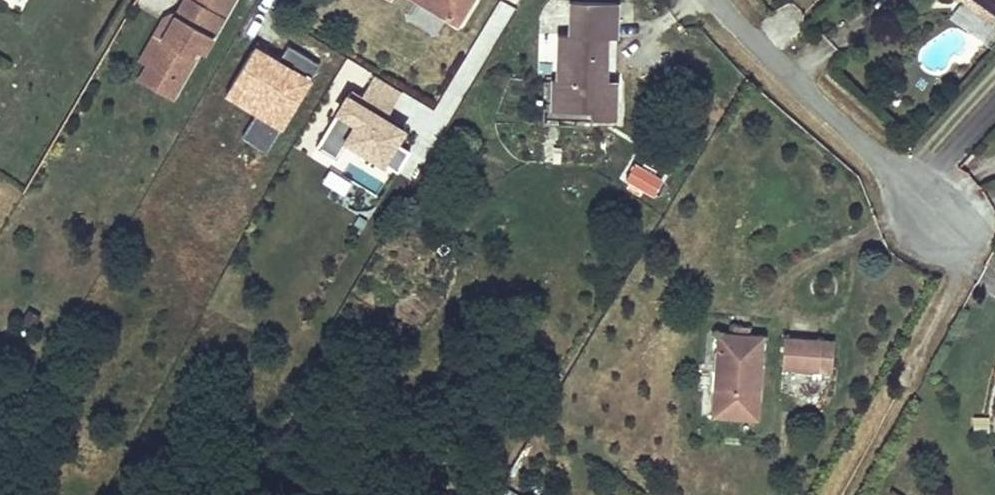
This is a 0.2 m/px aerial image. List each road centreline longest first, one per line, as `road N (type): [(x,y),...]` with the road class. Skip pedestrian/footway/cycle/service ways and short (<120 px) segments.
road 1 (residential): [(936,222),(716,0)]
road 2 (track): [(840,494),(956,282),(936,222)]
road 3 (track): [(431,494),(397,466),(292,467),(266,494)]

